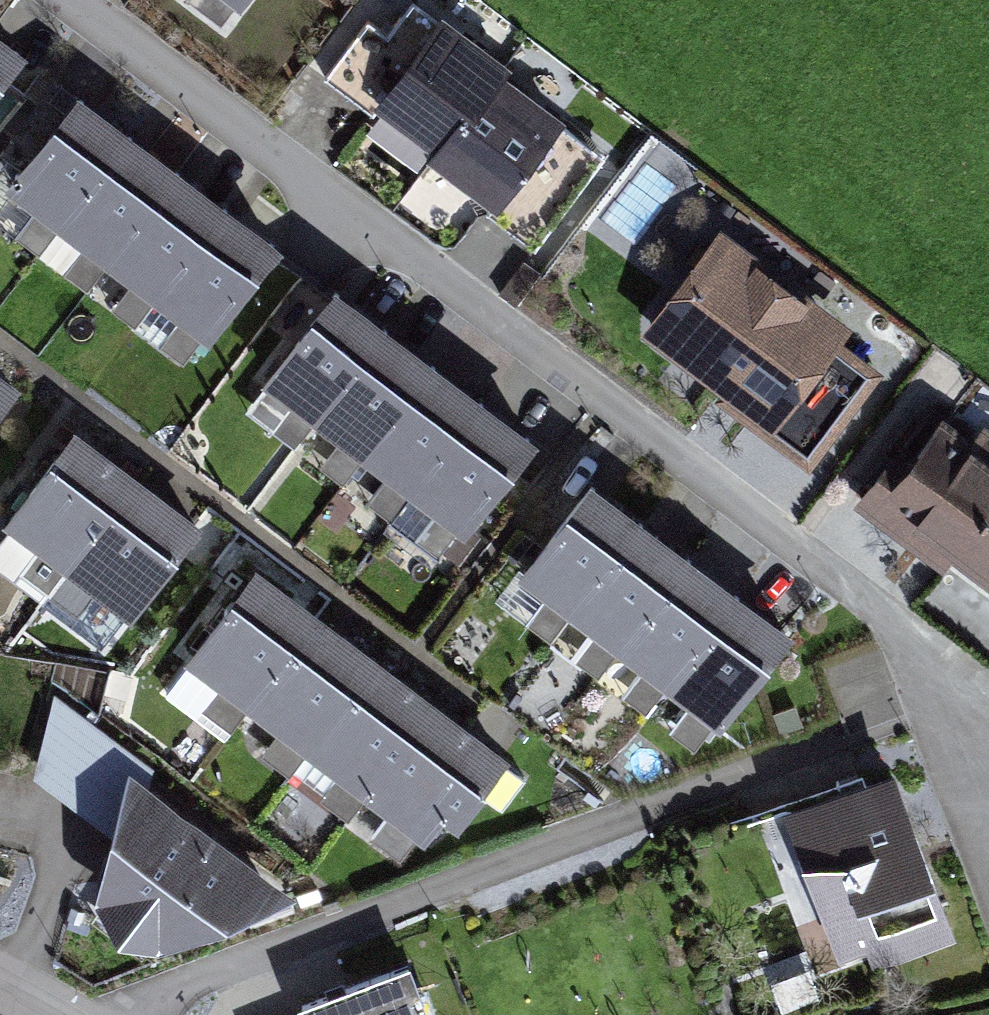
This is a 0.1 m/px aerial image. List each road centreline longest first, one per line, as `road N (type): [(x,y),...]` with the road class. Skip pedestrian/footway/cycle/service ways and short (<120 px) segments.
road 1 (residential): [(60,0),(962,676),(988,719)]

